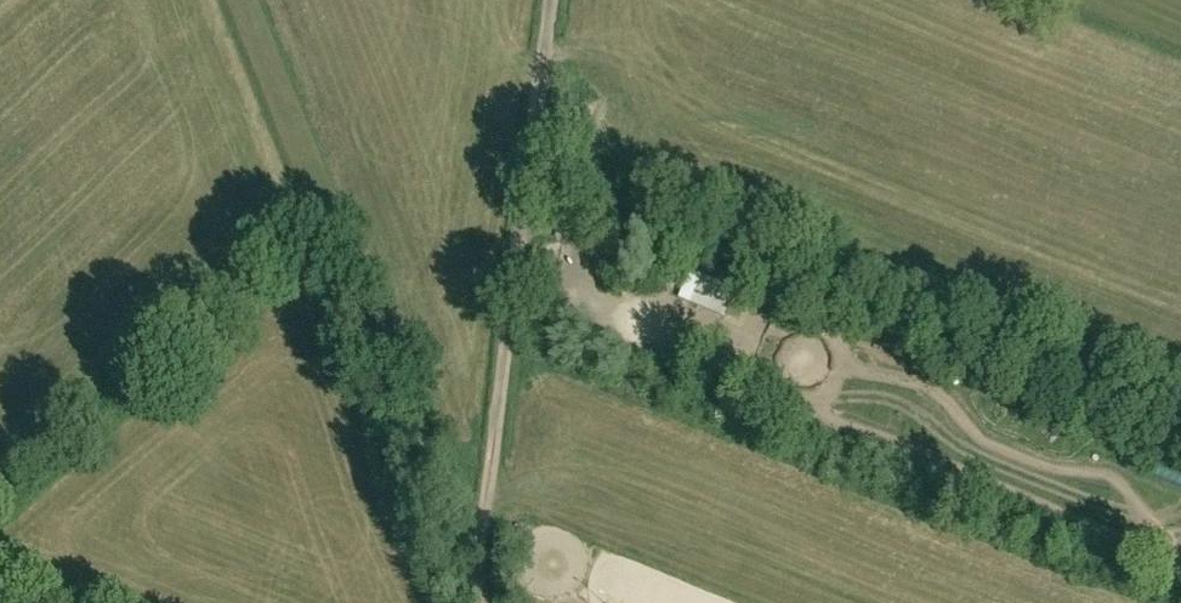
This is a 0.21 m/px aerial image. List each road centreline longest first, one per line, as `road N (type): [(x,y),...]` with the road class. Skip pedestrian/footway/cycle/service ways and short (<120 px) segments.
road 1 (track): [(236,0),(435,503),(477,583)]
road 2 (track): [(548,0),(482,531),(477,583),(484,602)]

